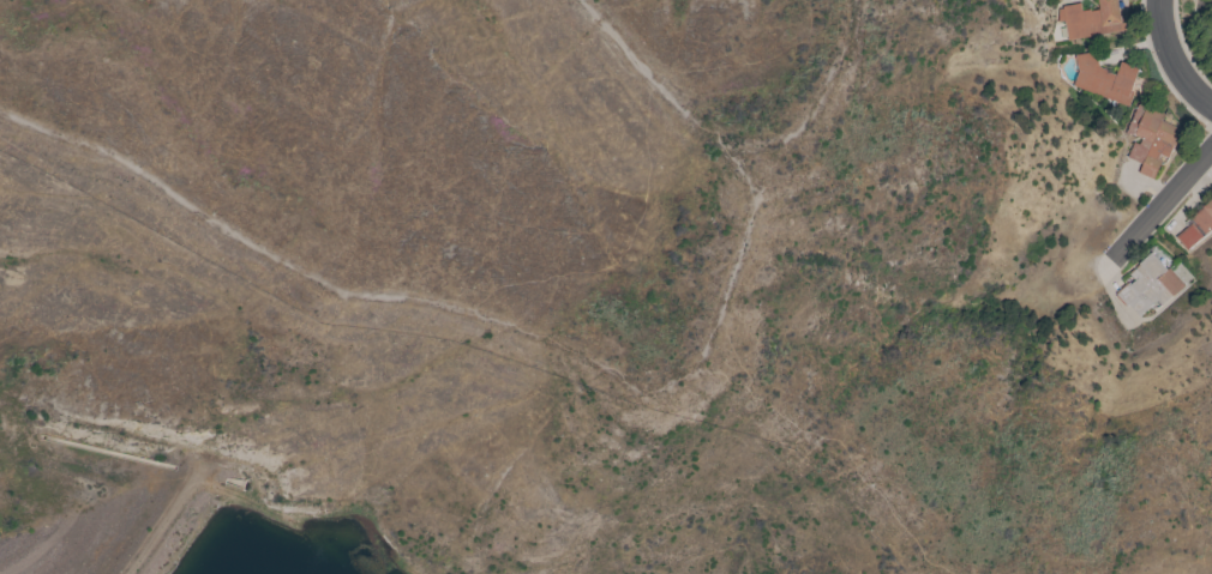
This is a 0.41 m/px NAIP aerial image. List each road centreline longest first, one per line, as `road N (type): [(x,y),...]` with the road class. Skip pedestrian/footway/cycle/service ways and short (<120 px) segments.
road 1 (track): [(411,573),(355,530),(307,530),(193,482)]
road 2 (residential): [(1157,0),(1174,65),(1211,105)]

